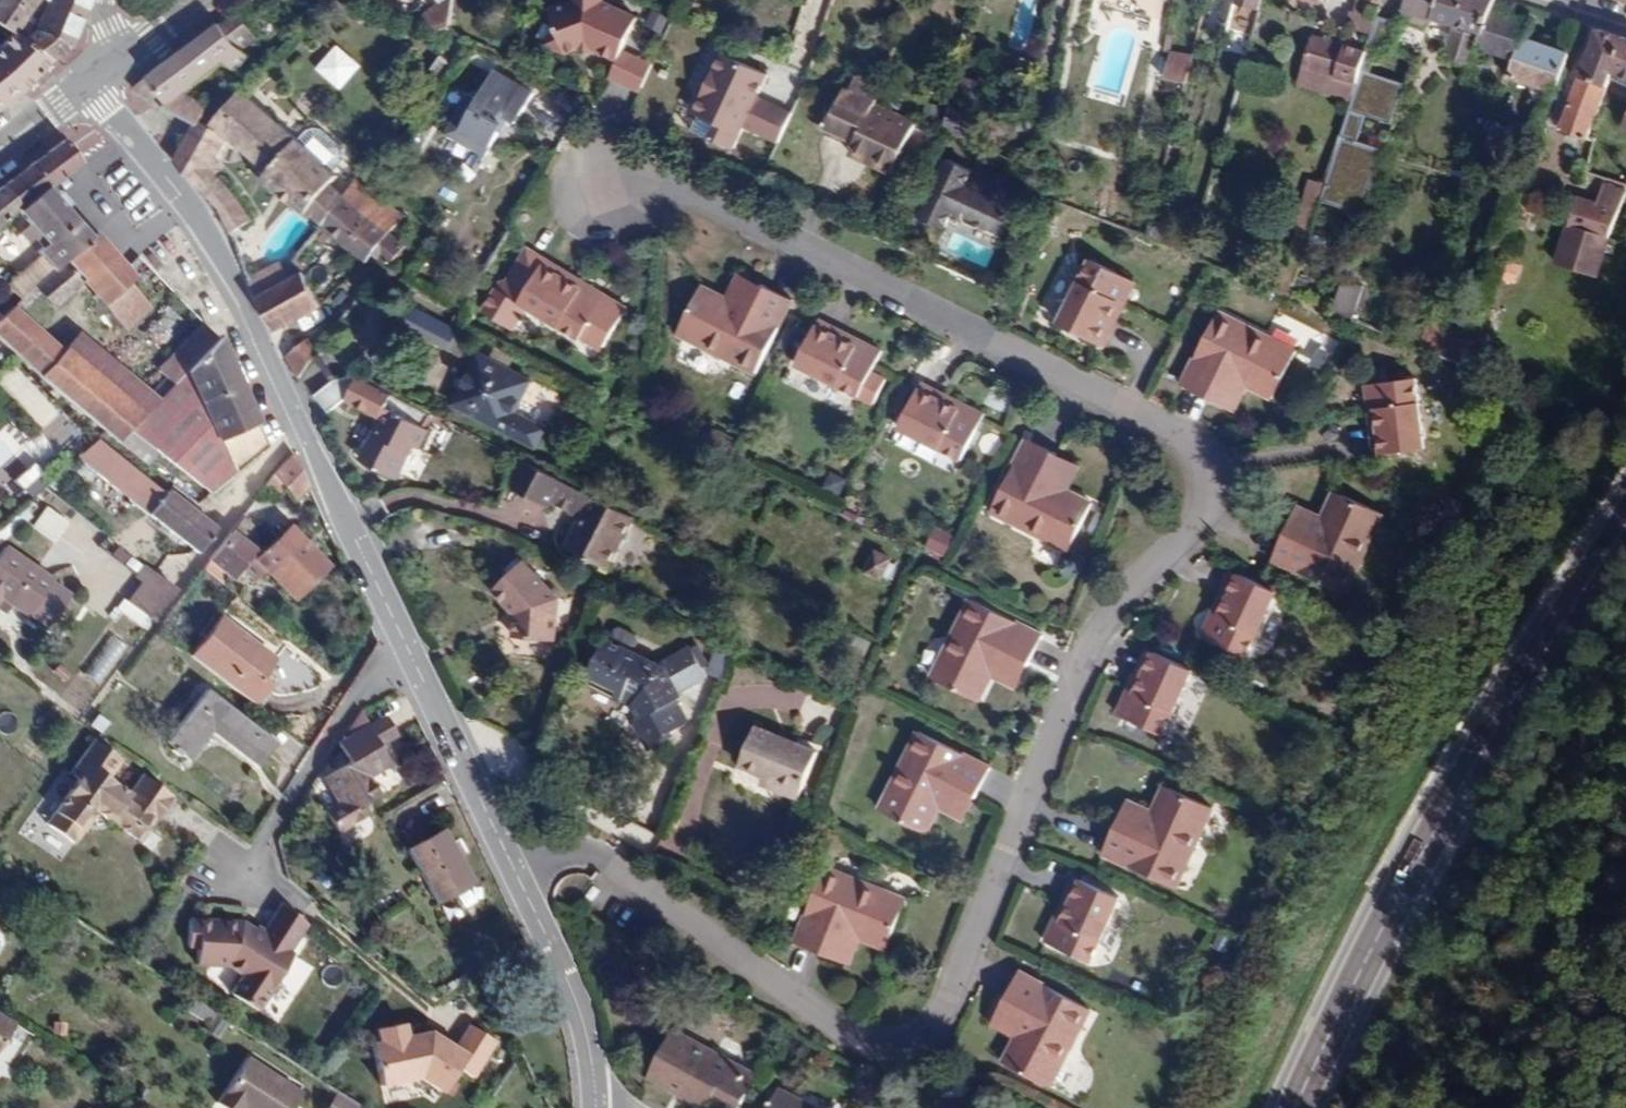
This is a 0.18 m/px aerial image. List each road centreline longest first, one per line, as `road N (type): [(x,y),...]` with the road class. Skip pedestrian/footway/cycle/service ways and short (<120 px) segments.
road 1 (residential): [(518,880),(553,856),(608,858),(850,1032),(884,1043),(922,1040),(949,1015),(1091,649),(1211,522),(1222,481),(1205,449),(674,179),(605,193)]
road 2 (primary): [(1625,526),(1401,892),(1295,1107)]
road 3 (residential): [(92,82),(205,229),(401,633)]
road 4 (unclassified): [(401,633),(242,886)]
road 5 (residential): [(401,633),(518,880)]
road 6 (residential): [(518,880),(571,987),(597,1107)]
road 7 (tertiary): [(207,0),(92,82)]

